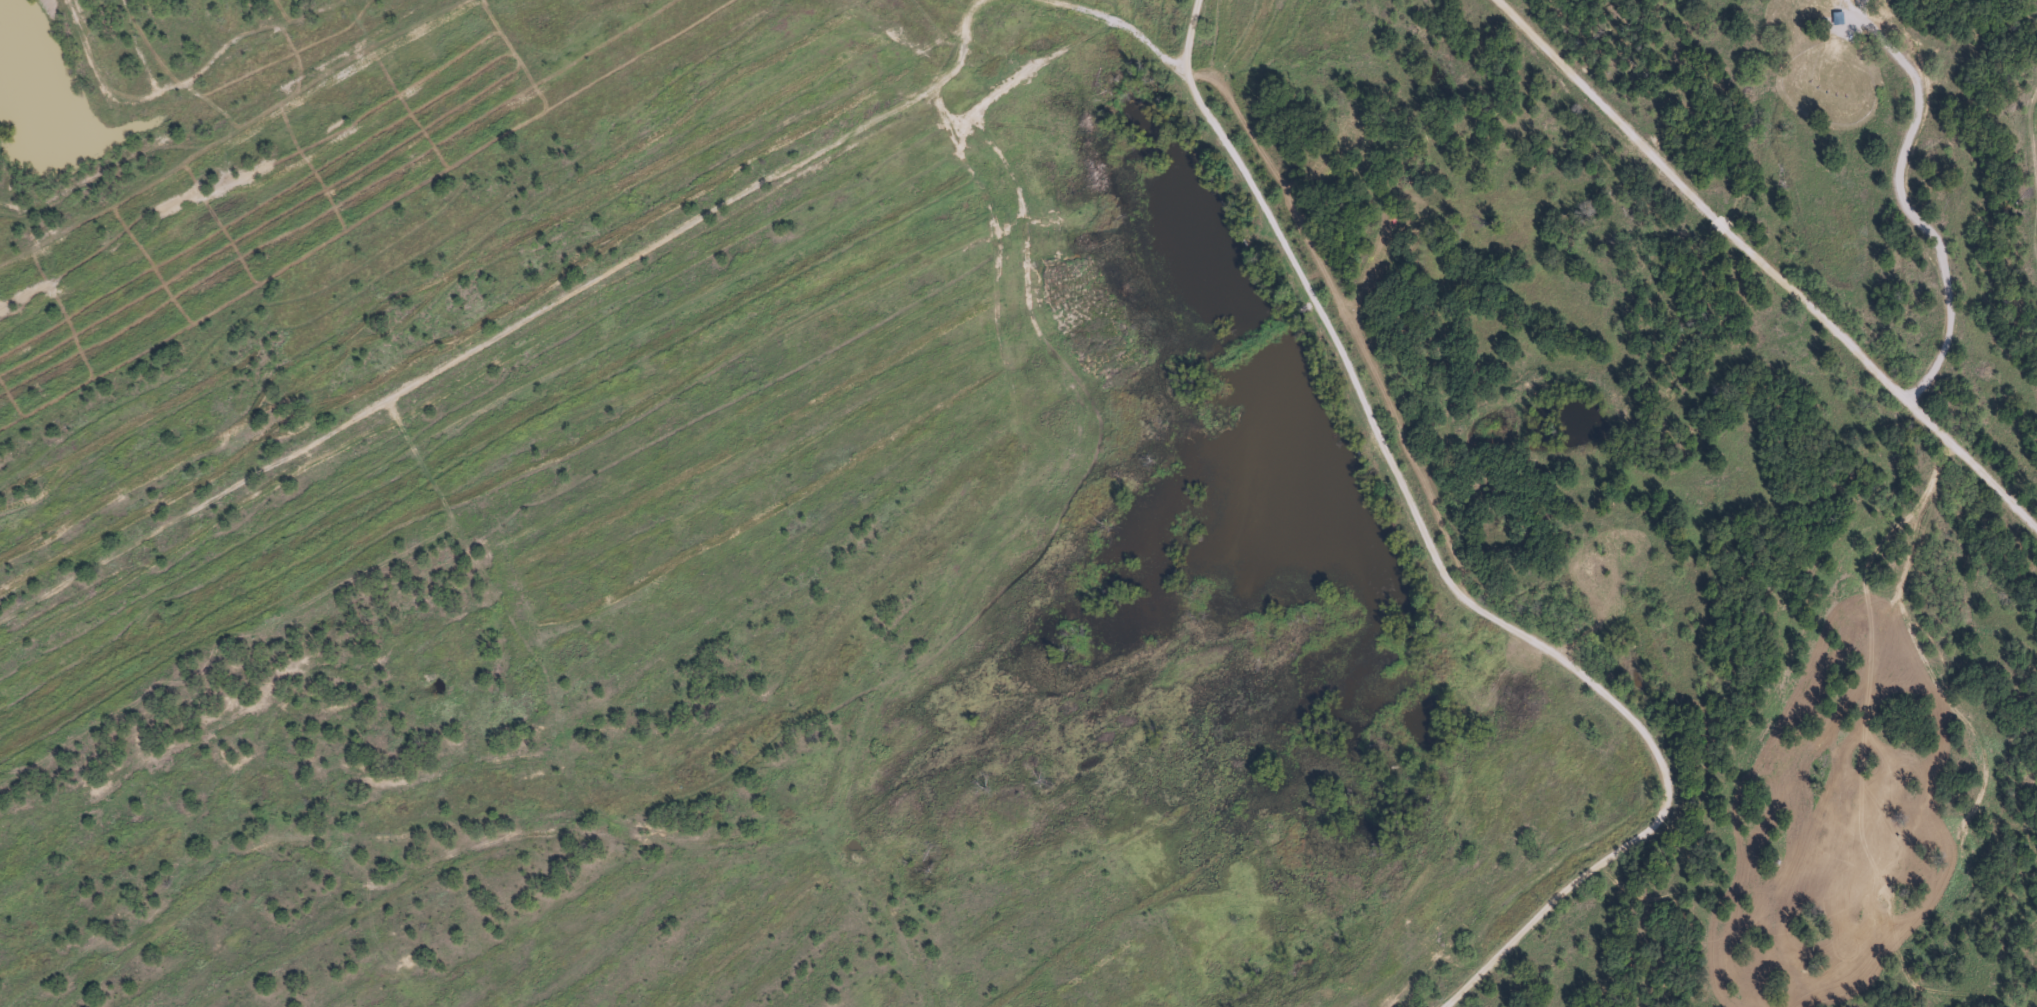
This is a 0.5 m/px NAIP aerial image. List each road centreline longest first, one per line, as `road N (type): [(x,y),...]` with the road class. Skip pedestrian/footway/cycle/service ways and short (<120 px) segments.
road 1 (residential): [(0,448),(338,287),(851,0)]
road 2 (residential): [(43,0),(107,119),(146,142),(207,134),(449,0)]

